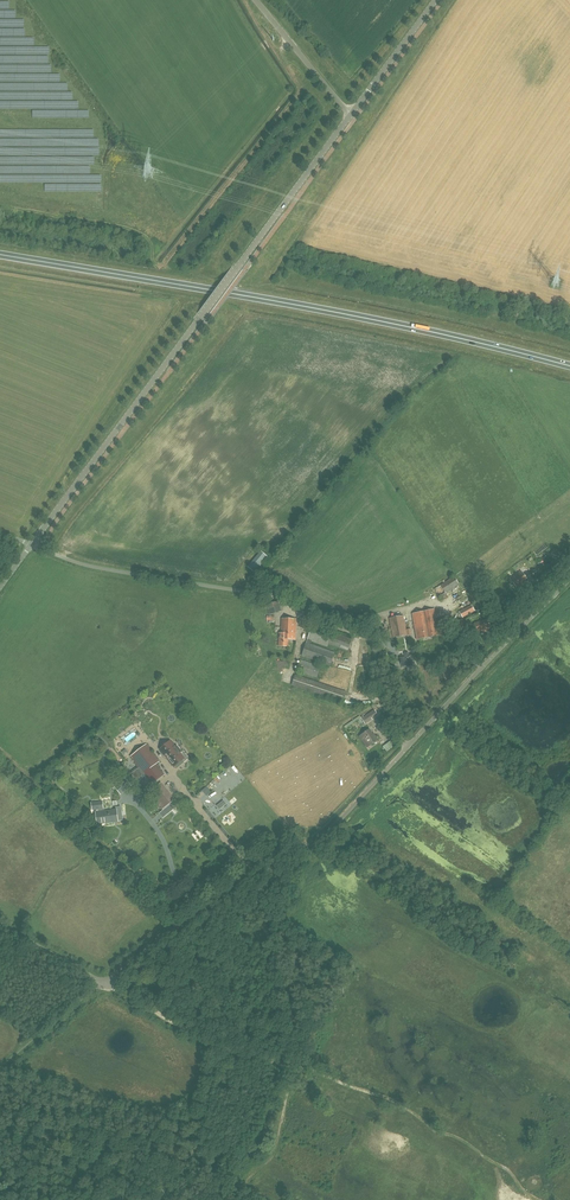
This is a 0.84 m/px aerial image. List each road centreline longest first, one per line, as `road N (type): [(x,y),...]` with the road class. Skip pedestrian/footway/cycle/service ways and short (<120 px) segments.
road 1 (trunk): [(0,254),(283,302),(569,368)]
road 2 (unclassified): [(29,547),(350,115)]
road 3 (unclassified): [(408,746),(383,703),(369,639),(269,596),(97,569),(29,547)]
road 4 (unclassified): [(105,982),(259,863),(317,842),(408,746)]
road 5 (track): [(539,1199),(514,1174),(441,1136),(397,1101),(290,1064)]
road 6 (unclassified): [(408,746),(569,579)]
road 7 (unclassified): [(350,115),(256,0)]
road 8 (unclassified): [(350,115),(435,0)]
road 9 (track): [(0,1073),(105,982)]

